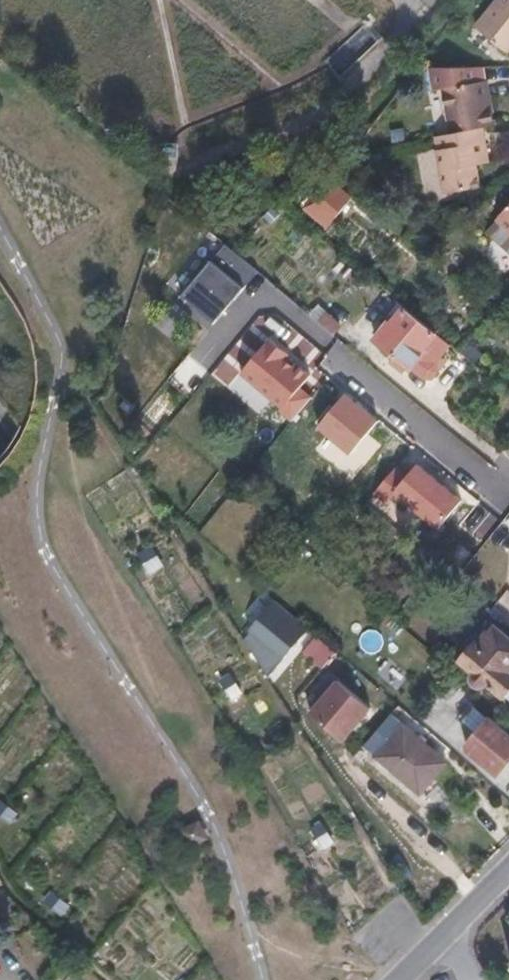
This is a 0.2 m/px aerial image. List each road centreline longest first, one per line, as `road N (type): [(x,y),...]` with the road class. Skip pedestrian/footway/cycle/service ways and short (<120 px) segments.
road 1 (motorway): [(325,979),(0,462)]
road 2 (motorway): [(0,577),(264,979)]

